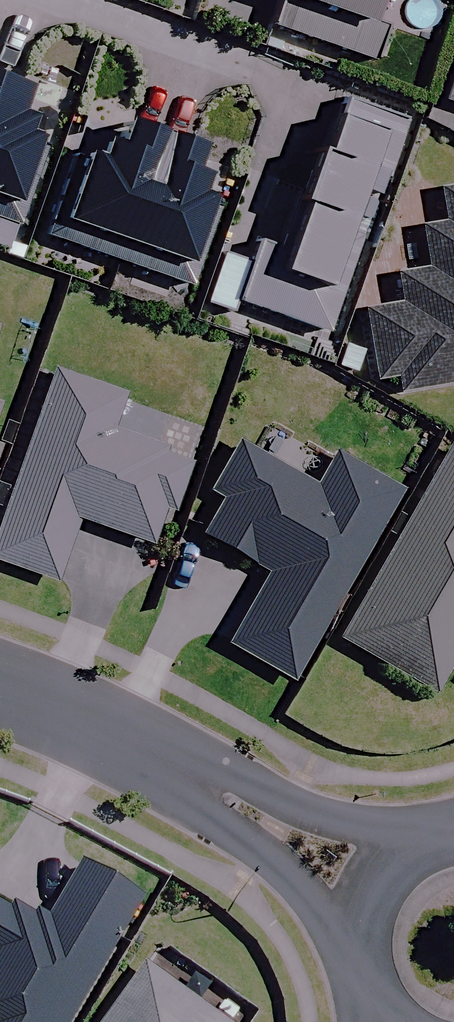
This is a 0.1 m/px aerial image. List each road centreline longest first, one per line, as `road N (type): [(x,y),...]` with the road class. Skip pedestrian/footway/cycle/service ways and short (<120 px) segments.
road 1 (residential): [(373,890),(216,794),(0,689)]
road 2 (residential): [(58,0),(249,66)]
road 3 (residential): [(389,1021),(360,957),(373,890)]

